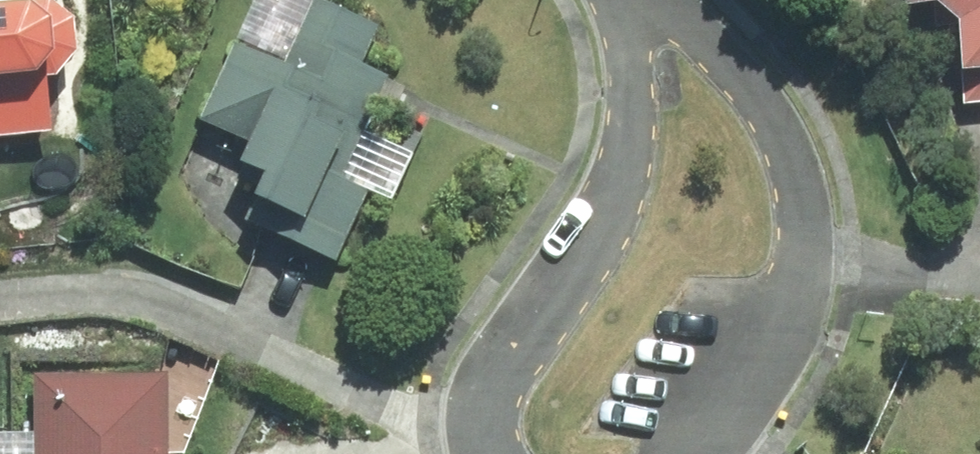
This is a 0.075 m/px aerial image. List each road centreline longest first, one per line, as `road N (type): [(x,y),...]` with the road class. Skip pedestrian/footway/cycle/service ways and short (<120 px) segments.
road 1 (residential): [(665,0),(726,52),(785,141),(803,254),(799,295),(740,395),(687,453)]
road 2 (residential): [(492,453),(484,400),(501,363),(616,201),(629,133),(629,49)]

